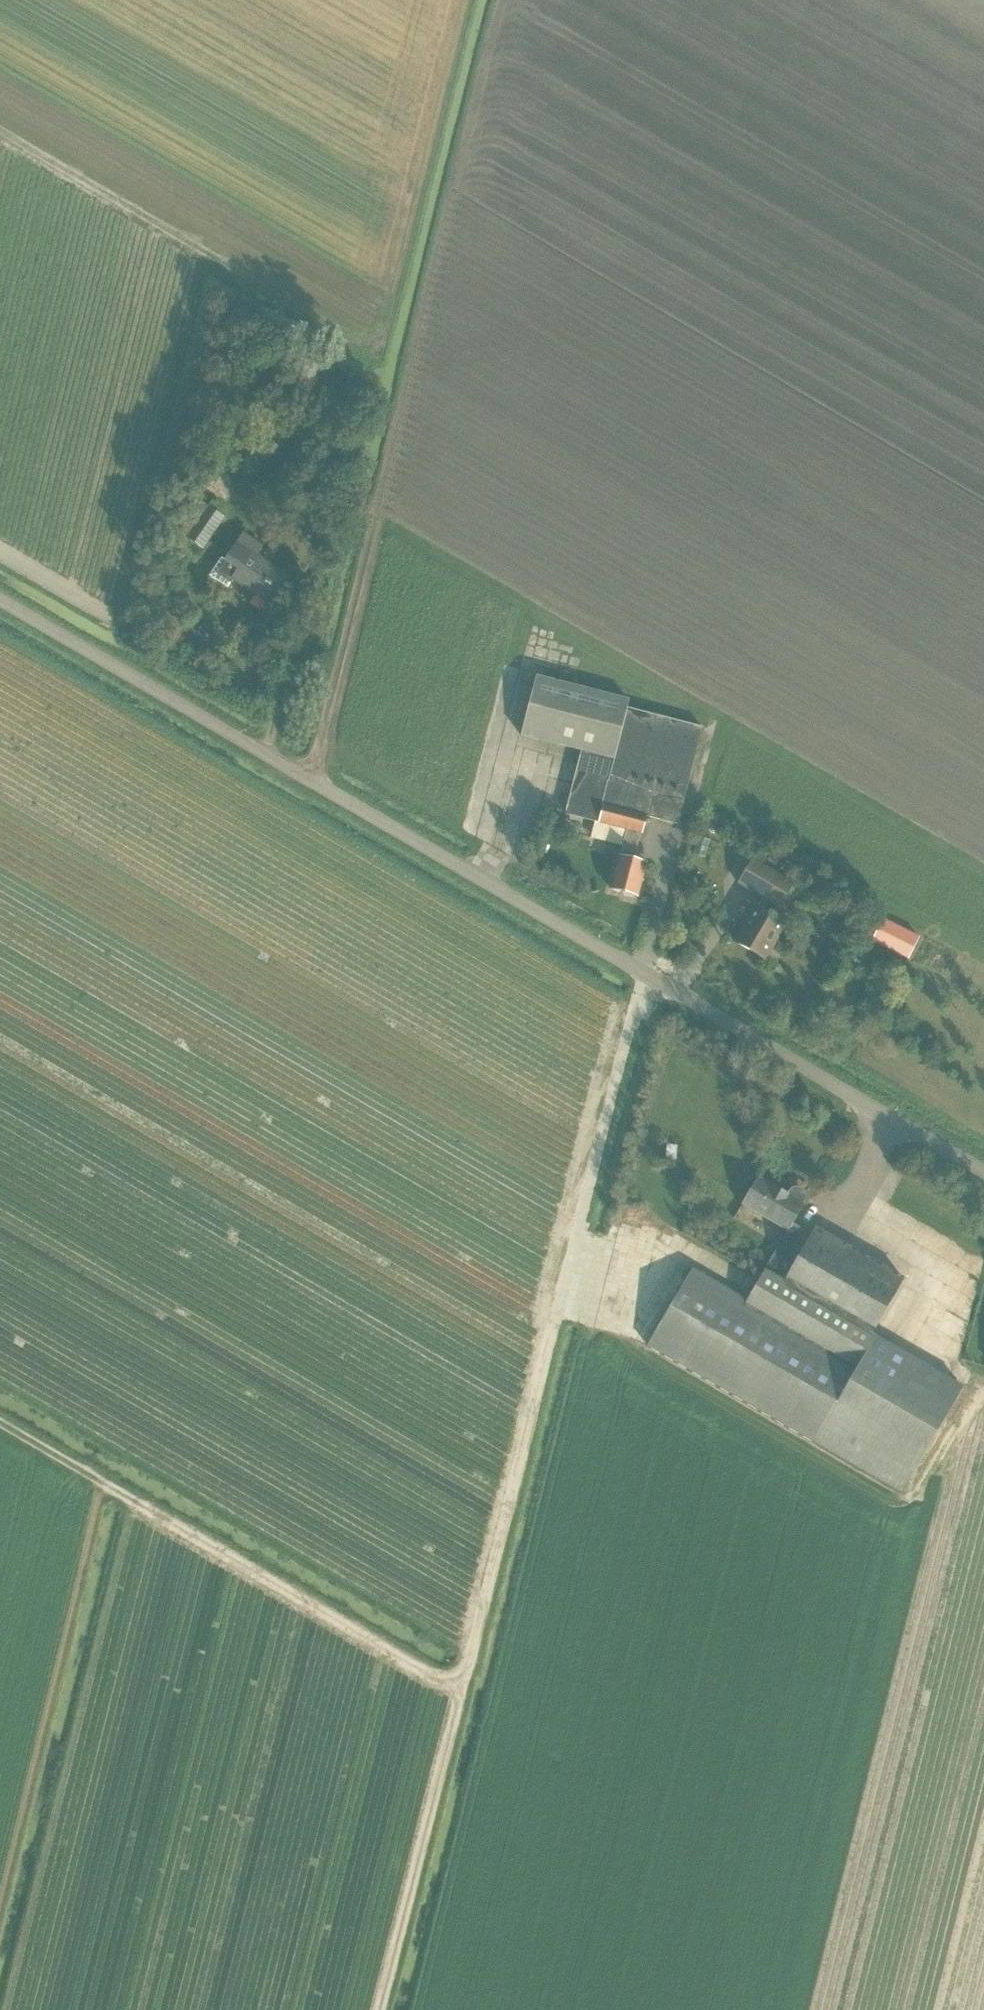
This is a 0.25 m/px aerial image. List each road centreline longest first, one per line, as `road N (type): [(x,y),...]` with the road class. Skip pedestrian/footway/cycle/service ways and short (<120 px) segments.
road 1 (unclassified): [(0,605),(983,1179)]

